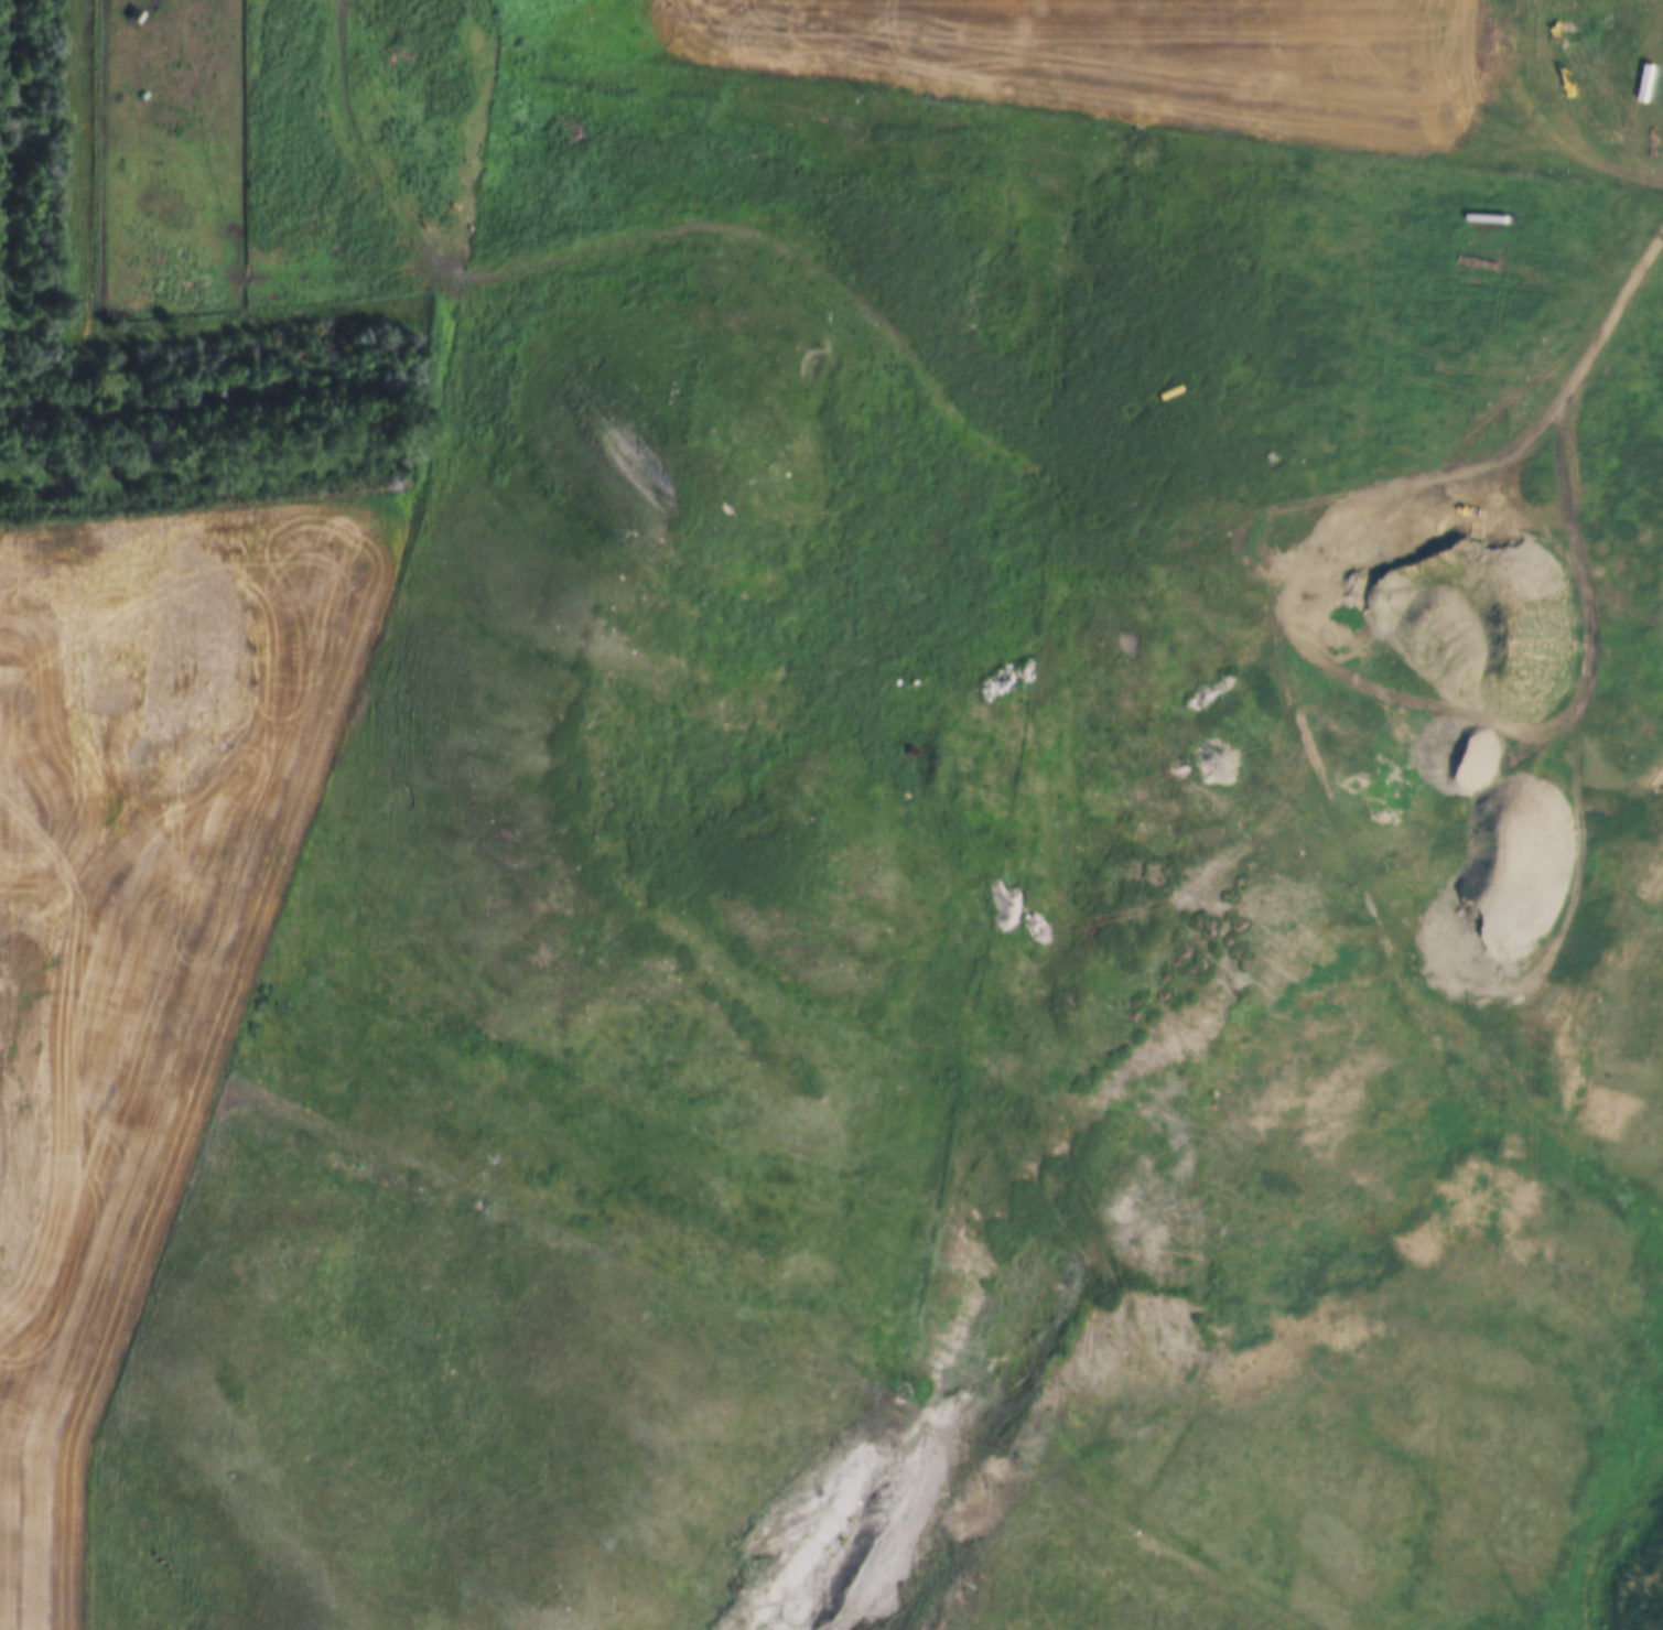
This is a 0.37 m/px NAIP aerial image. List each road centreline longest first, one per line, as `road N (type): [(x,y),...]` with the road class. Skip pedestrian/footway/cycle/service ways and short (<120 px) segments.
road 1 (track): [(414,499),(432,439),(445,336),(408,299),(77,334),(78,0)]

